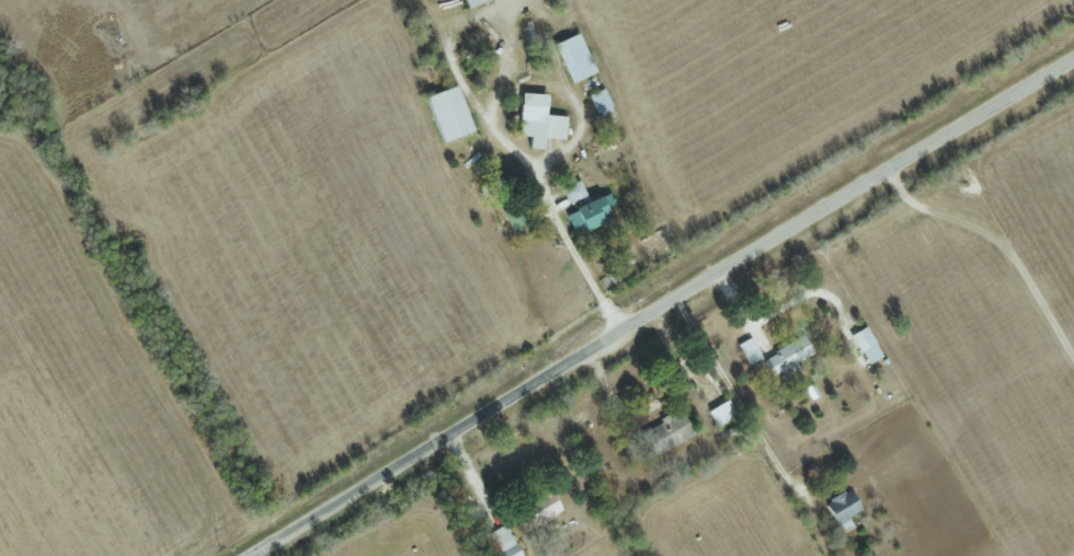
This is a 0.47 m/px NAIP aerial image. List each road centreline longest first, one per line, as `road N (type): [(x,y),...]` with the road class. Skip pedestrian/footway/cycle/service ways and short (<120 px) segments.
road 1 (residential): [(252,555),(1073,60)]

